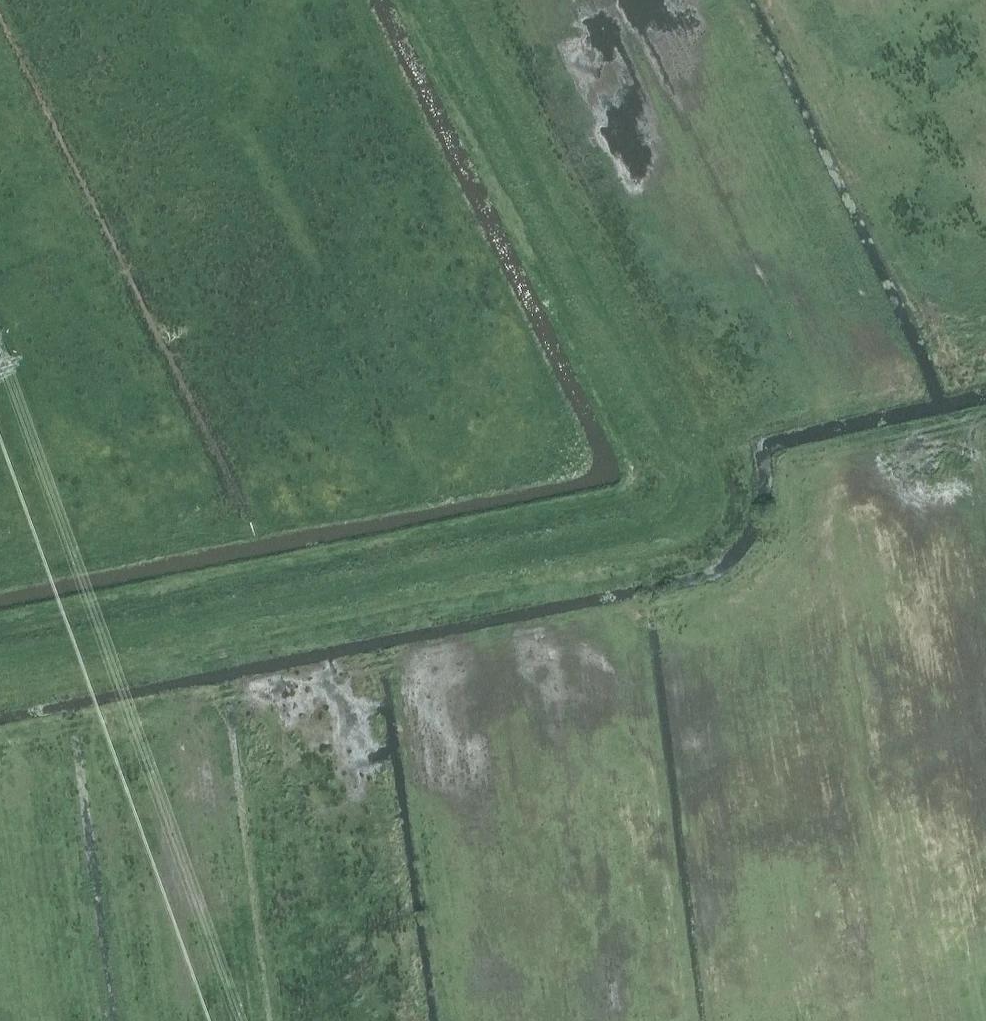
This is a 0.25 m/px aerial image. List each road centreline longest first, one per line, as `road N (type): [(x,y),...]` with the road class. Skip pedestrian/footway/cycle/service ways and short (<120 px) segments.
road 1 (track): [(450,0),(691,459),(705,521),(688,535),(631,549),(0,674)]

